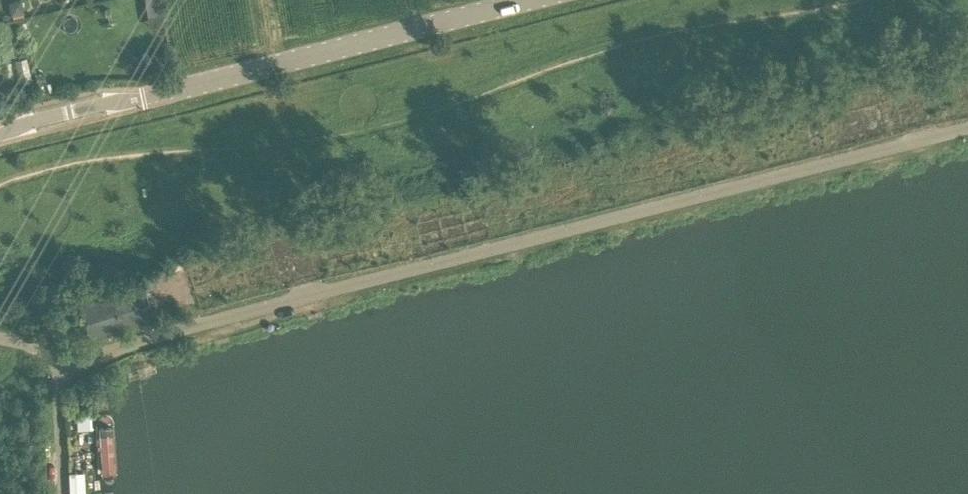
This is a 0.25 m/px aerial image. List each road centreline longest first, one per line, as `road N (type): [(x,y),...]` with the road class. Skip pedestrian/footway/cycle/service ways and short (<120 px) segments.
road 1 (tertiary): [(0,134),(528,0)]
road 2 (residential): [(63,493),(55,363)]

